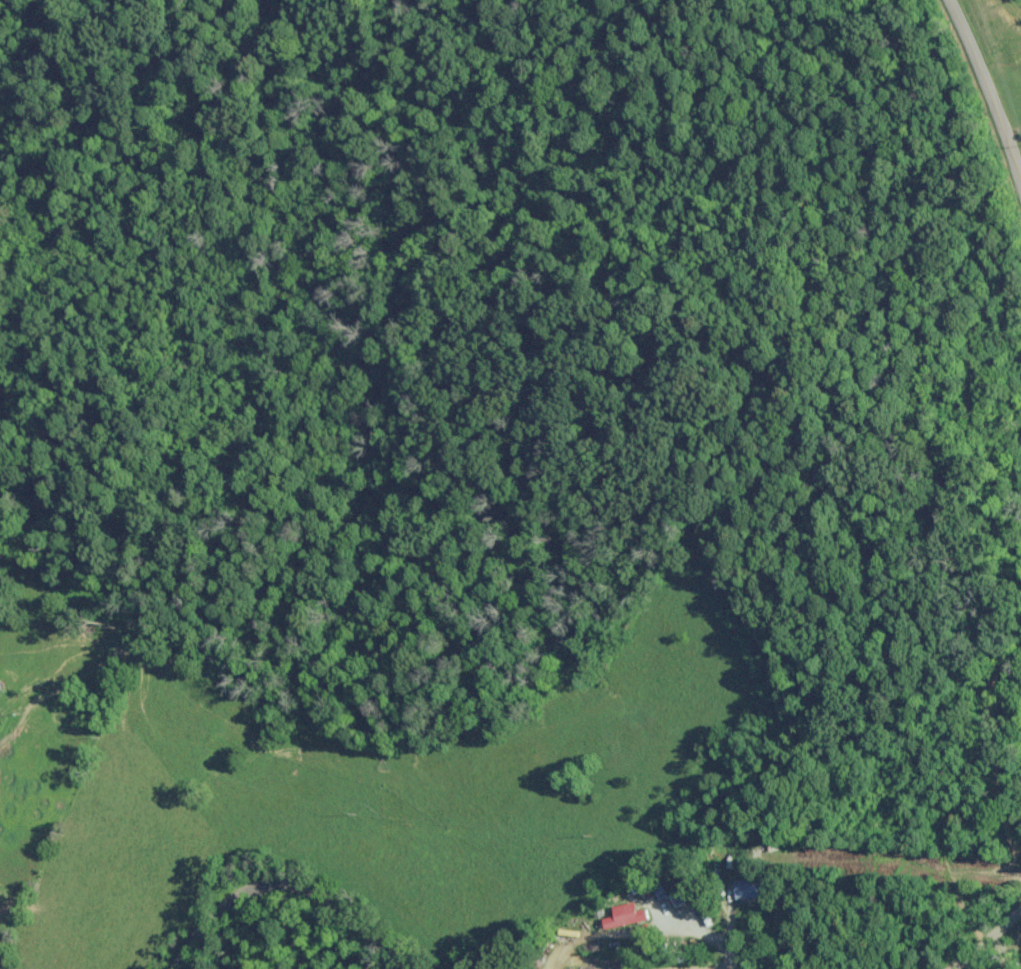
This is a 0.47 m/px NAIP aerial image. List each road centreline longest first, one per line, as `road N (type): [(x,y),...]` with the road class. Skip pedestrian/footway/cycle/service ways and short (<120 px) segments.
road 1 (residential): [(408,968),(317,896),(261,883),(212,916),(177,968)]
road 2 (secondary): [(1020,175),(951,0)]

